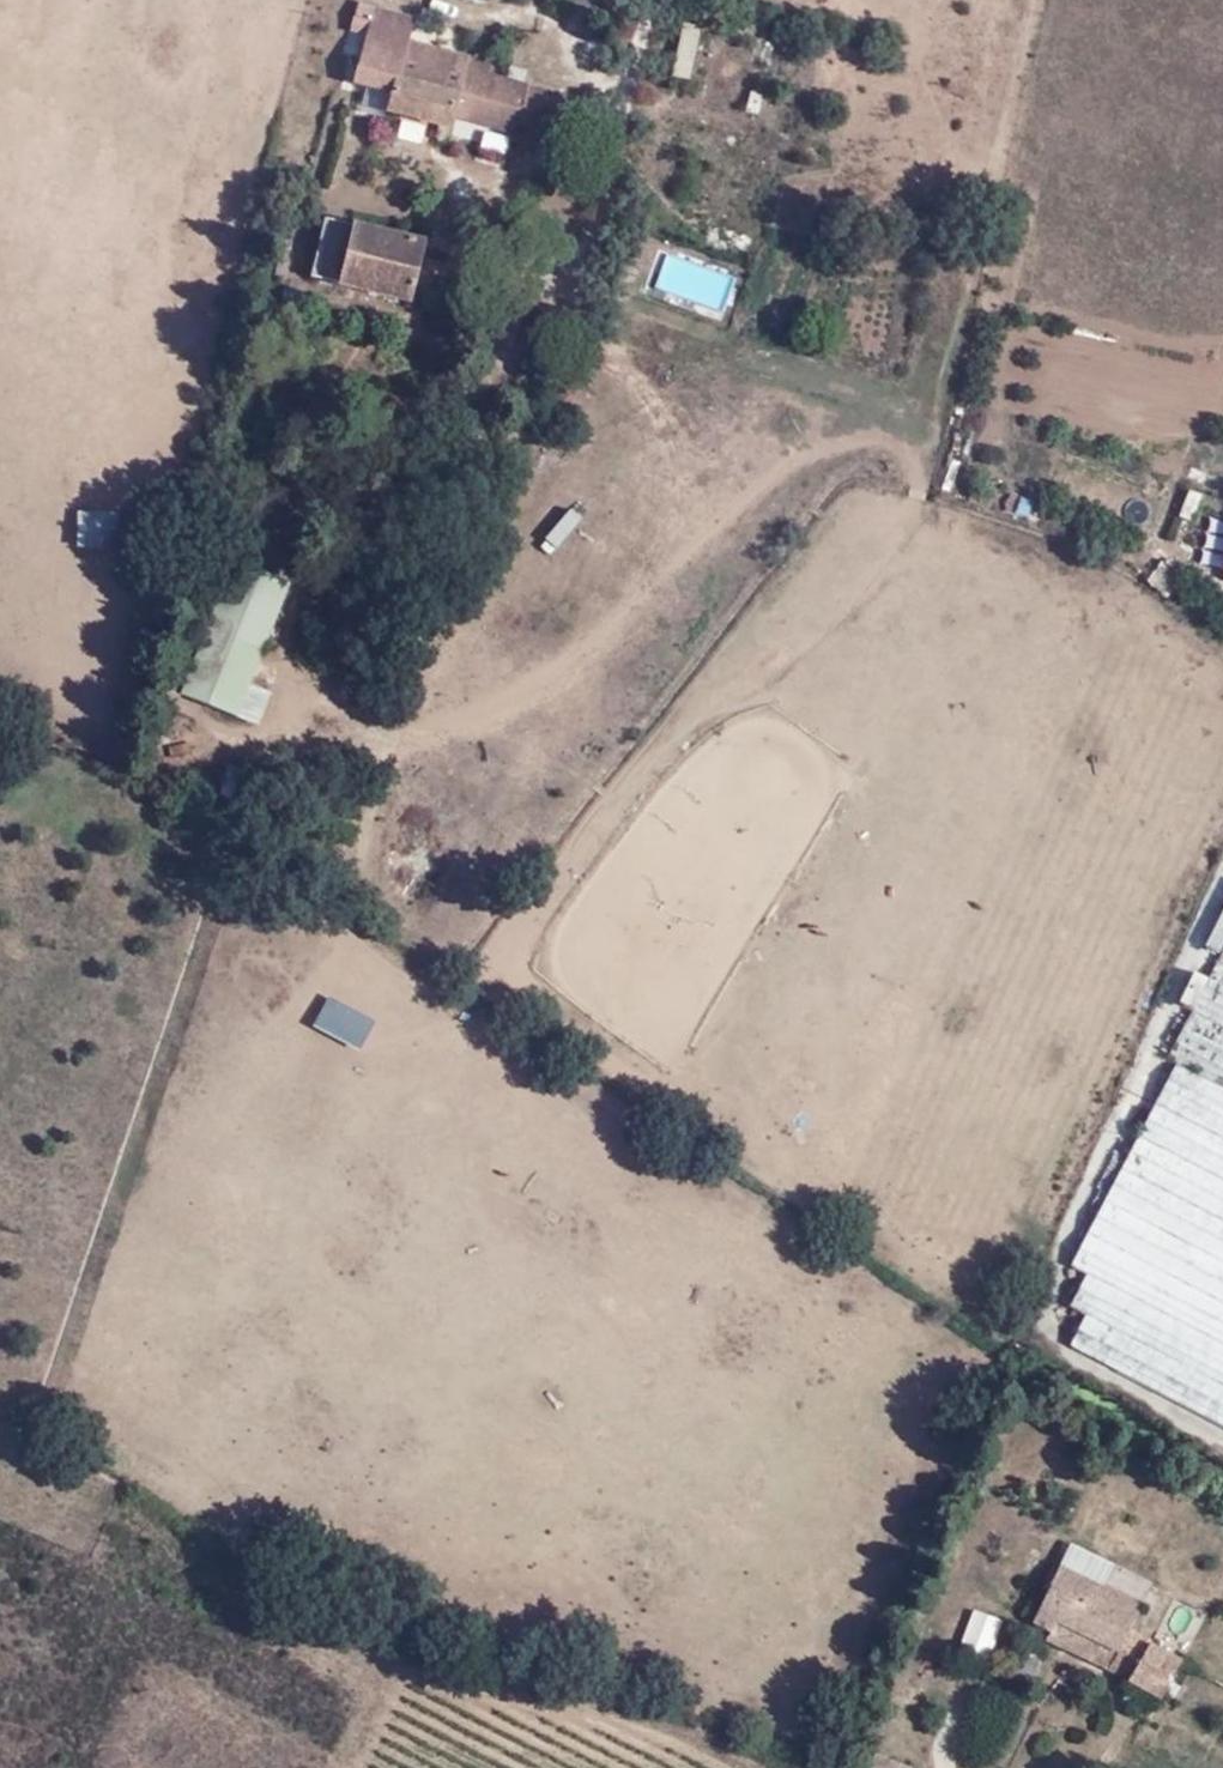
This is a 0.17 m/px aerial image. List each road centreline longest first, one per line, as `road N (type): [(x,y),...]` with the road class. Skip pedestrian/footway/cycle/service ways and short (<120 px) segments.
road 1 (track): [(351,1767),(381,1703),(366,1649),(328,1611)]

